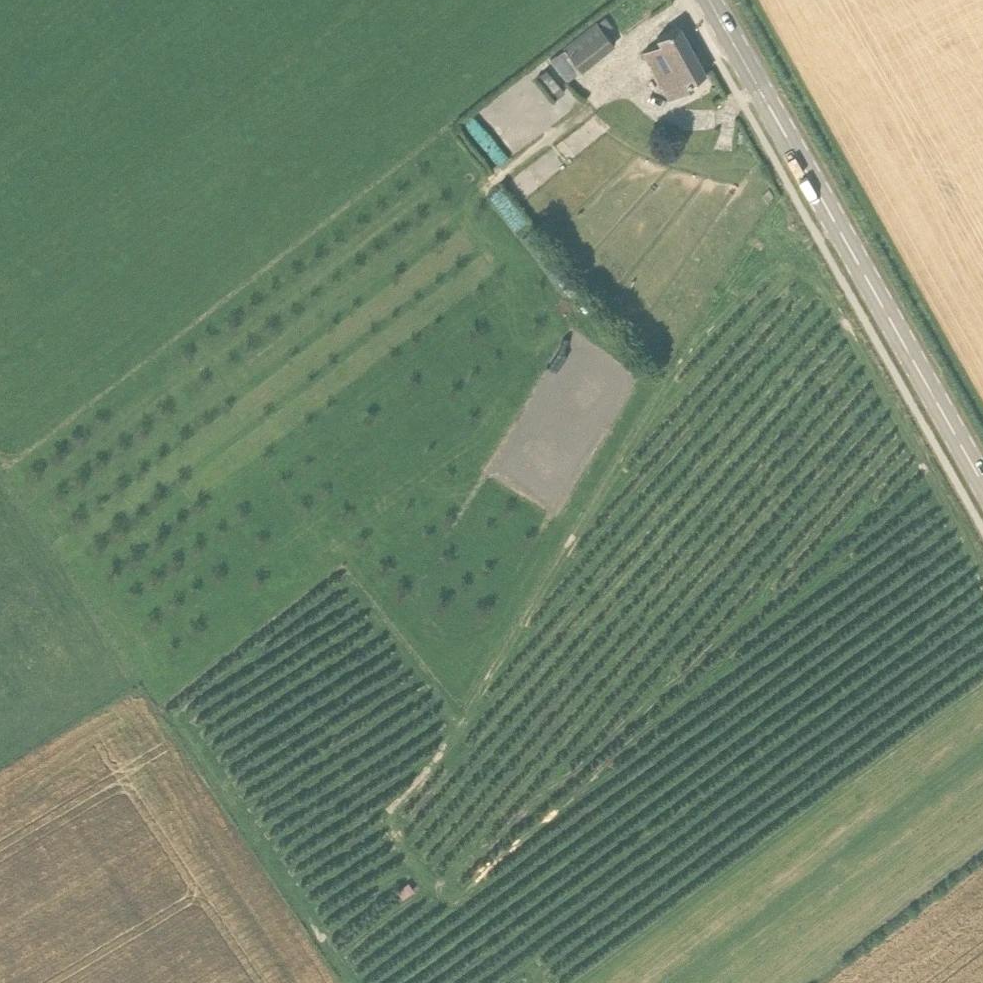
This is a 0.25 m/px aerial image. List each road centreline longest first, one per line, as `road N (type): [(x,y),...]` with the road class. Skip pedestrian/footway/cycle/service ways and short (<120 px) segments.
road 1 (secondary): [(982,483),(710,0)]

